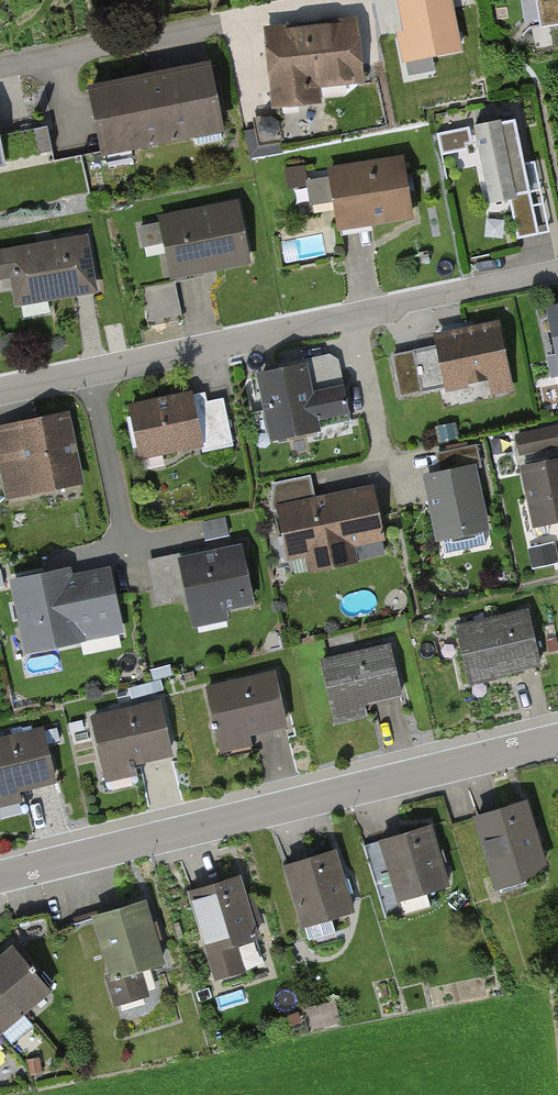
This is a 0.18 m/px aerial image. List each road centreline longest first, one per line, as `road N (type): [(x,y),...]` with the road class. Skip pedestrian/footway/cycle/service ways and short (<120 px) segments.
road 1 (residential): [(0,877),(557,739)]
road 2 (residential): [(557,271),(0,392)]

